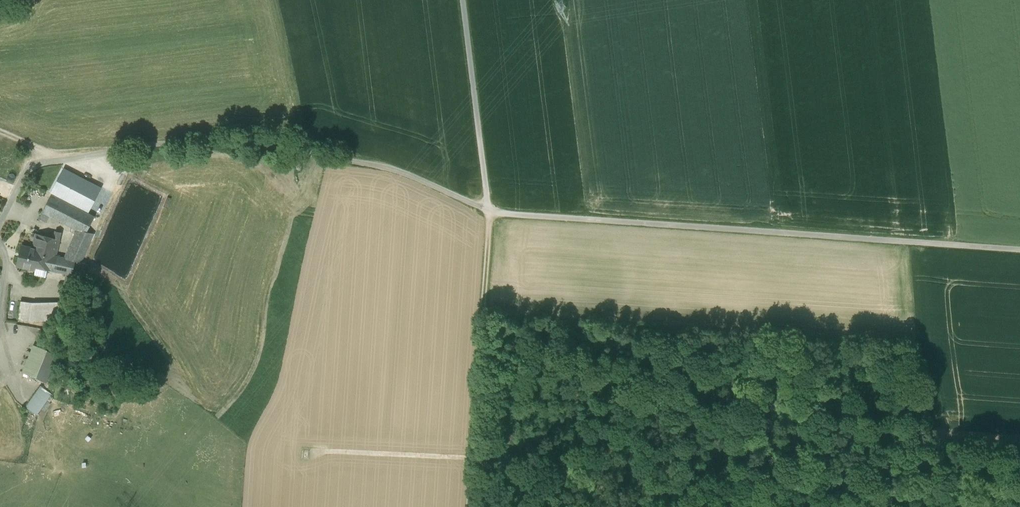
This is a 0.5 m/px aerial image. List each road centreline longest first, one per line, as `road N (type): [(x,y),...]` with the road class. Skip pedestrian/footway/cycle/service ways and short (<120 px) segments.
road 1 (track): [(0,223),(36,164),(212,143),(380,168),(489,213),(1019,250)]
road 2 (track): [(463,0),(489,213),(470,506)]

